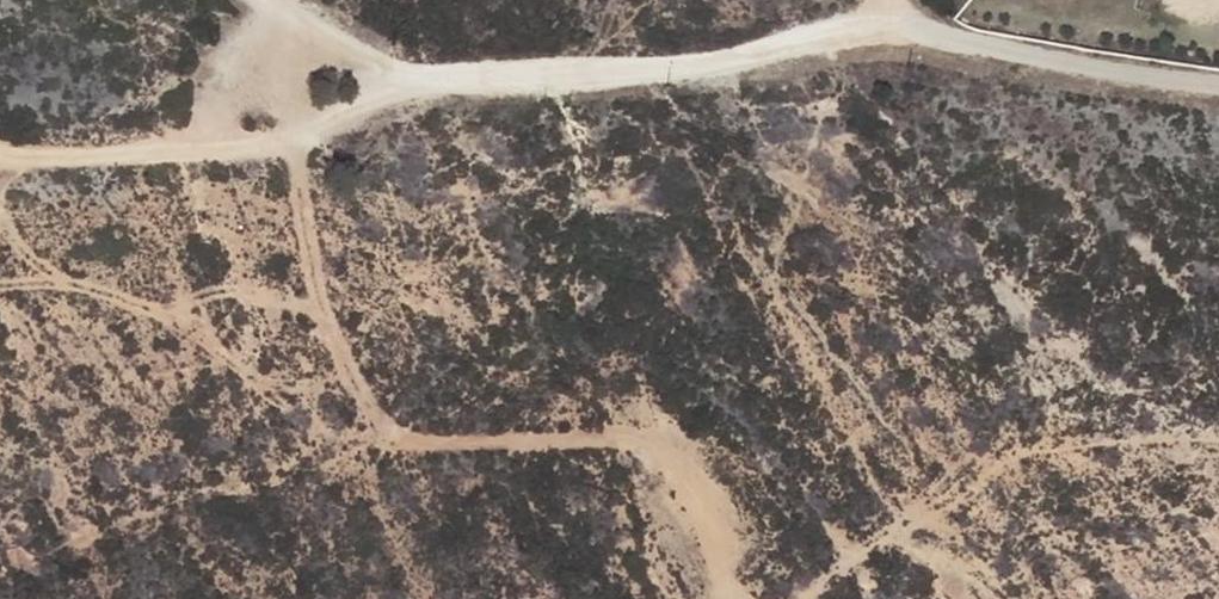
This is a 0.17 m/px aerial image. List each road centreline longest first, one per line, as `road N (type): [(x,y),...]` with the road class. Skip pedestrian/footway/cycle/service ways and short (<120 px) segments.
road 1 (unclassified): [(1218,86),(890,31),(836,34),(664,71),(405,76),(309,36),(270,0)]

